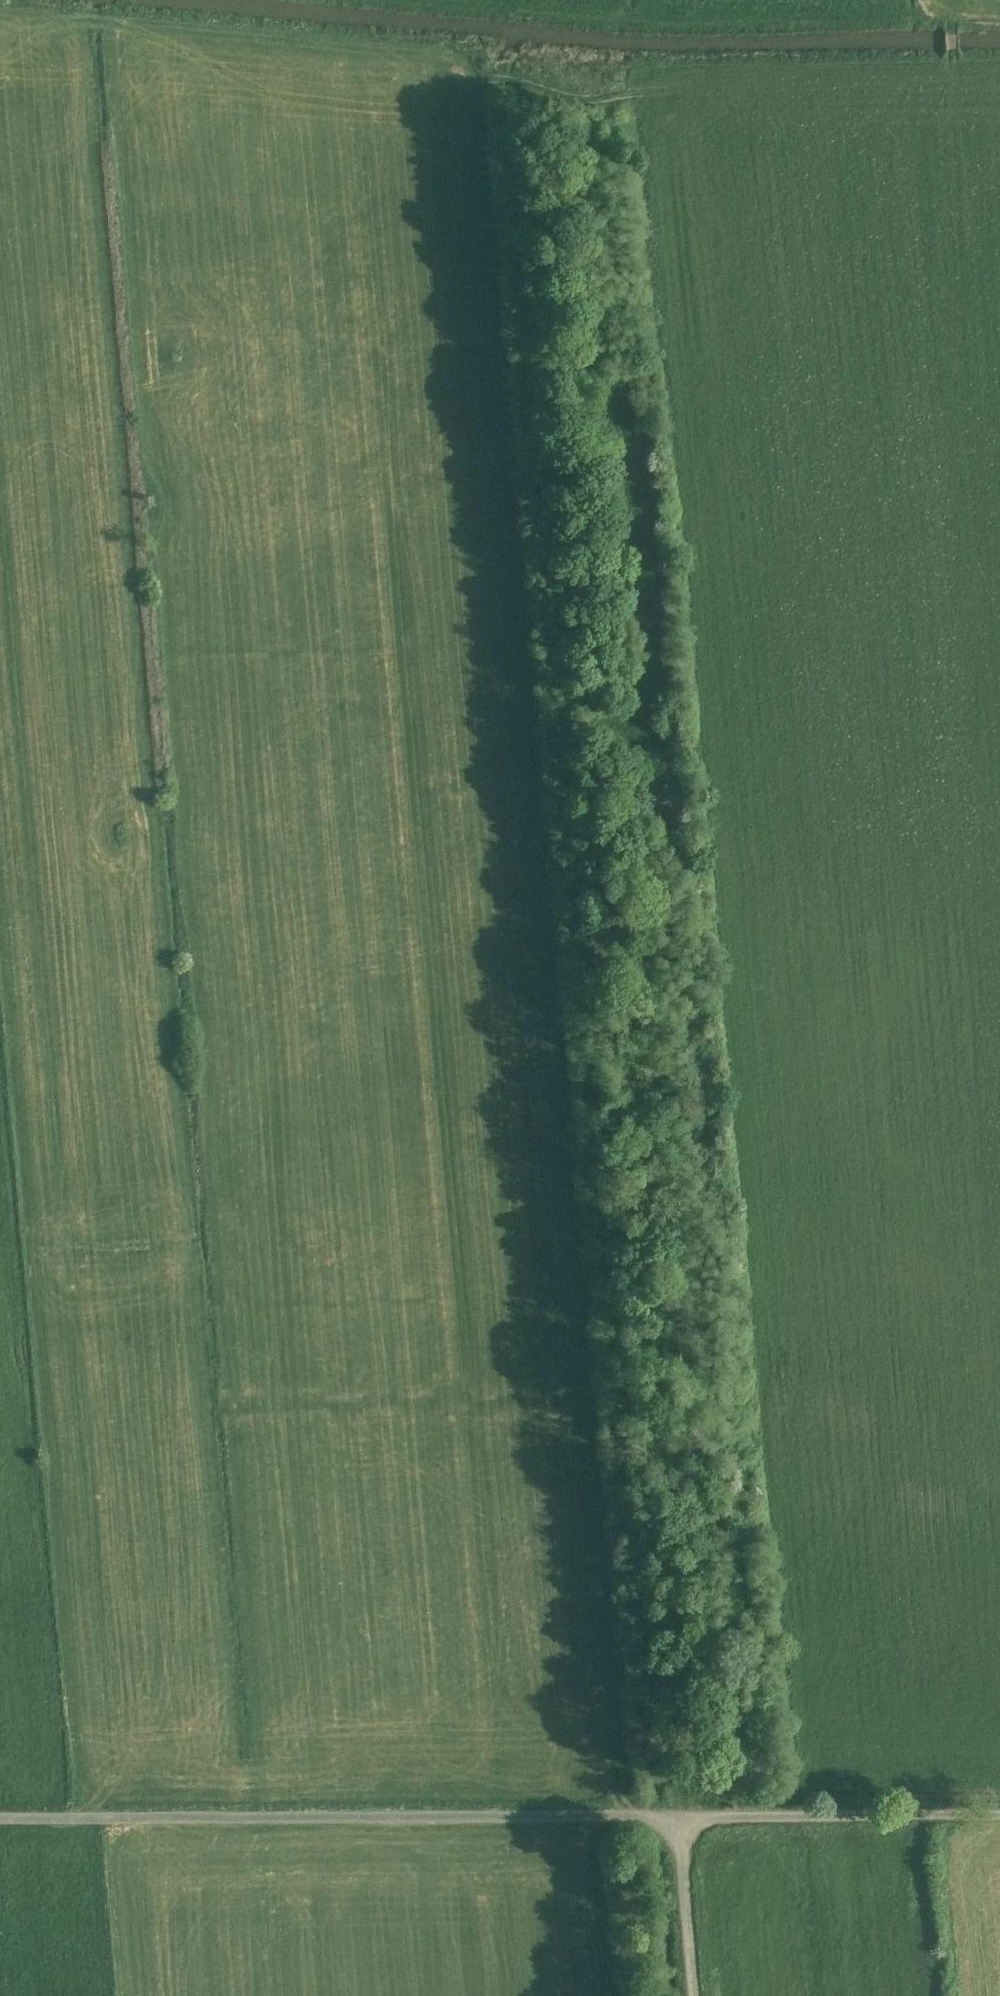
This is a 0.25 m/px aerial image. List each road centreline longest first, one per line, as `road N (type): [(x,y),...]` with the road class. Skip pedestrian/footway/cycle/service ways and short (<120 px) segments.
road 1 (track): [(0,1813),(999,1806)]
road 2 (track): [(695,1995),(678,1808)]

